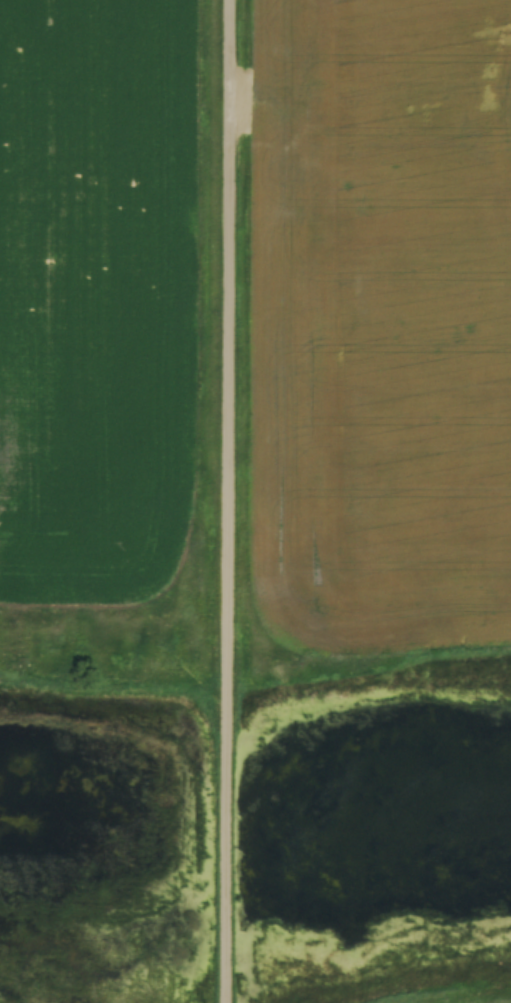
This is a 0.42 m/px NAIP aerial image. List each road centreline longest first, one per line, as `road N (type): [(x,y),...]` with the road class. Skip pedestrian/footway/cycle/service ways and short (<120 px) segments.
road 1 (residential): [(223,1002),(229,0)]

